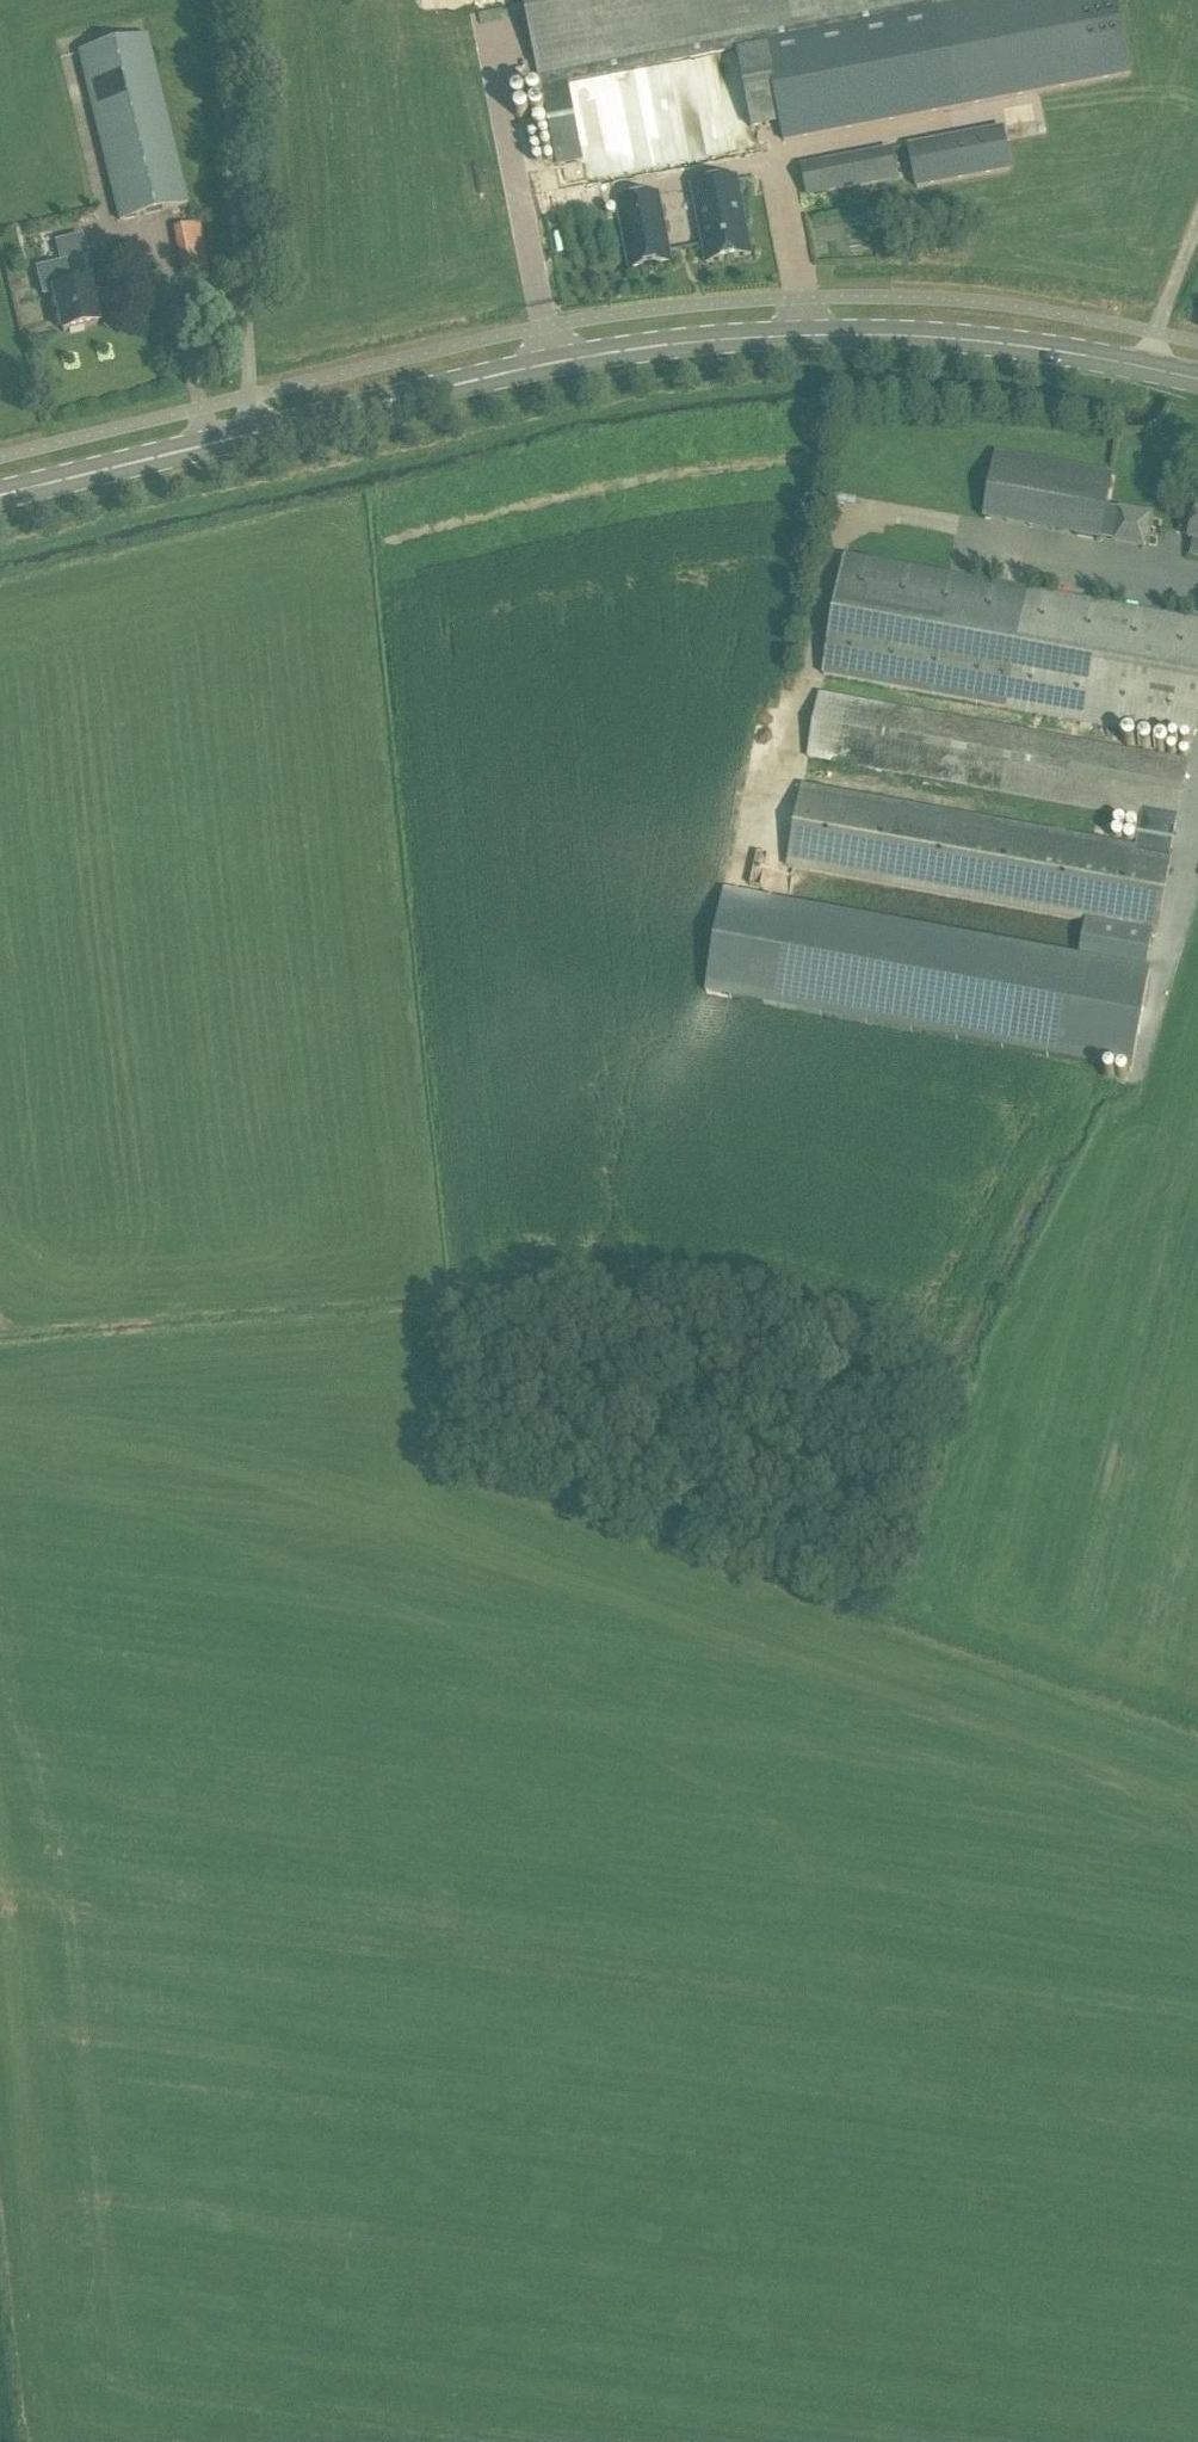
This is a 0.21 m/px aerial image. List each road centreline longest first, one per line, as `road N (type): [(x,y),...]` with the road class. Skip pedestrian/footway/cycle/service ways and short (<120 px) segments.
road 1 (secondary): [(1197,379),(982,340),(772,336),(500,374),(256,434)]
road 2 (residential): [(256,434),(219,0)]
road 3 (secondary): [(256,434),(0,496)]

